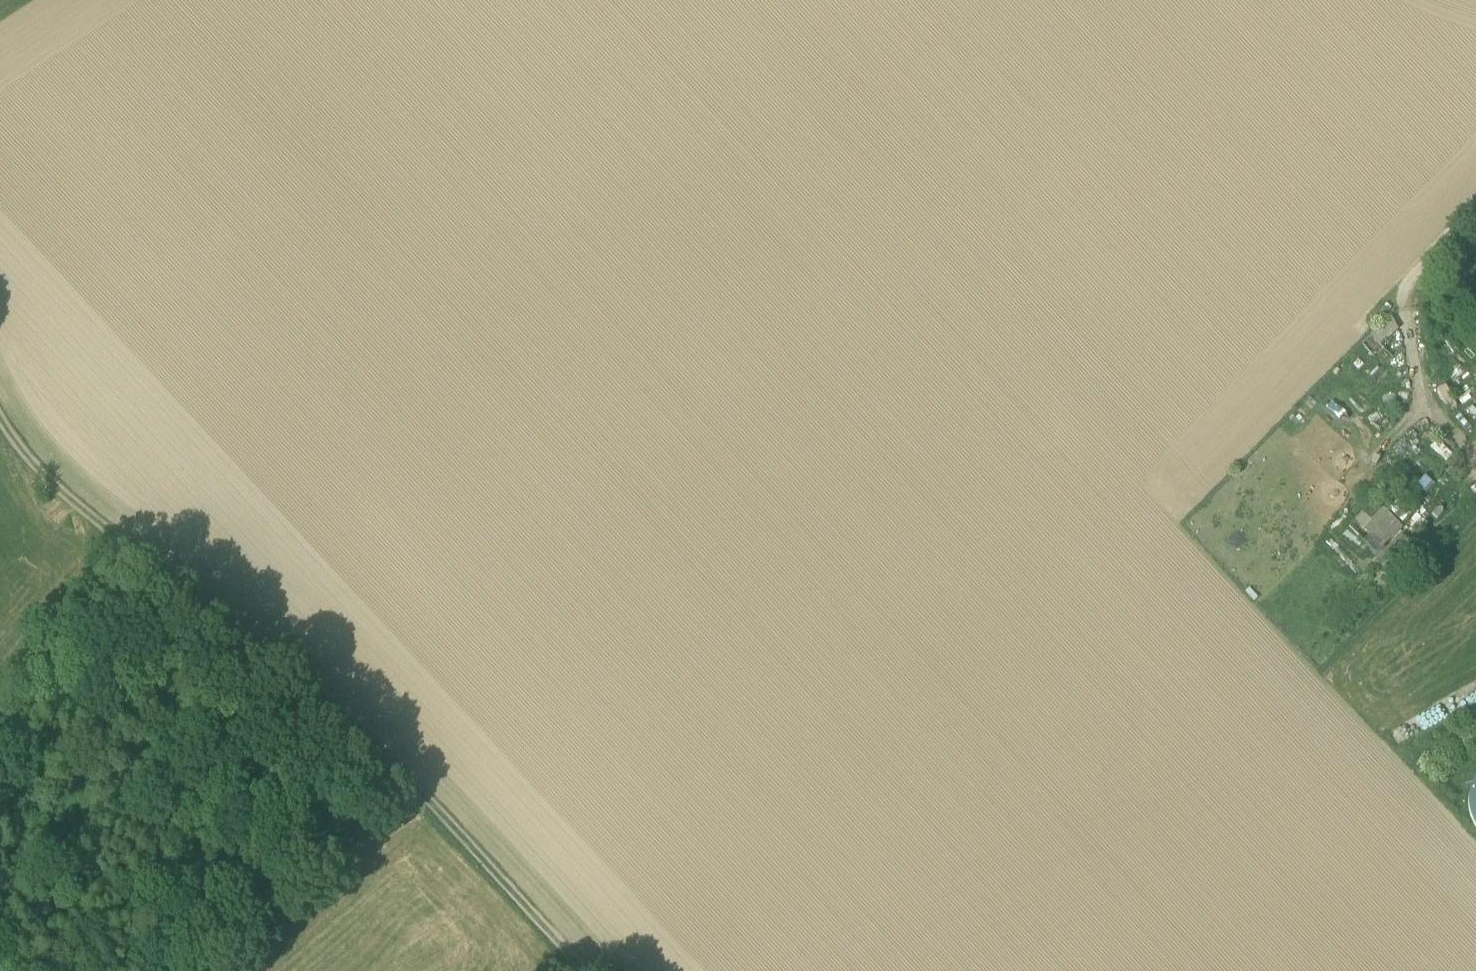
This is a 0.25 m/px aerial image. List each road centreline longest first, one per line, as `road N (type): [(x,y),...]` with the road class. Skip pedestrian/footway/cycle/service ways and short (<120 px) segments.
road 1 (track): [(581,970),(409,782),(135,555)]
road 2 (track): [(135,555),(0,714)]
road 3 (track): [(135,555),(44,477),(0,415)]

